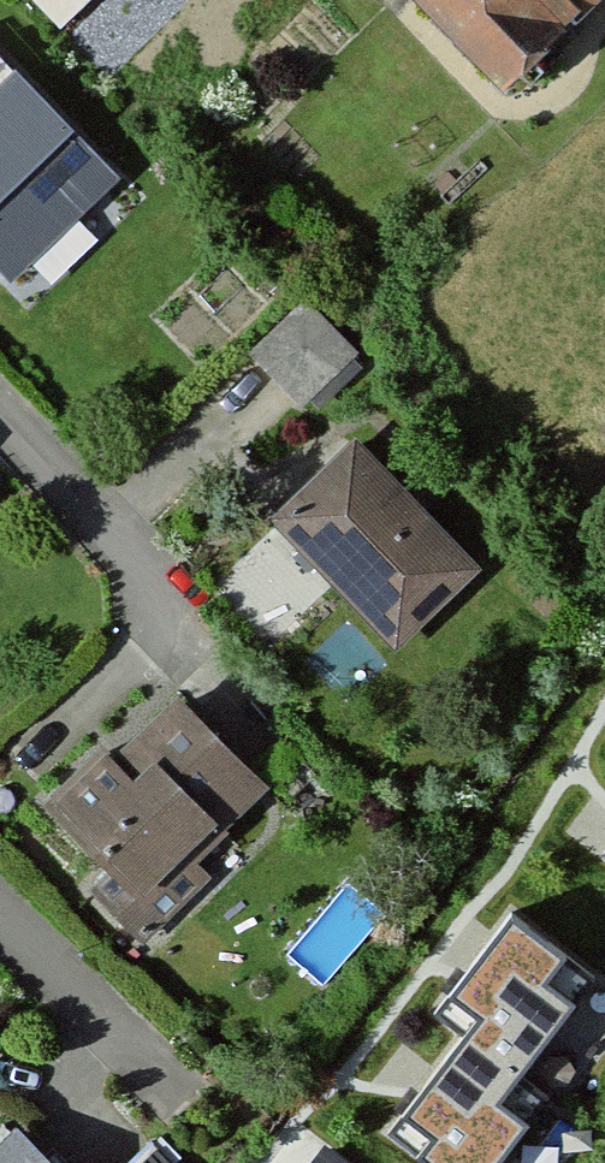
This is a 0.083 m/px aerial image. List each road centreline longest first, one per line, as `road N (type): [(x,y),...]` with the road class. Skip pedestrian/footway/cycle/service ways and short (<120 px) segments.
road 1 (residential): [(0,915),(168,1087)]
road 2 (residential): [(0,400),(131,536)]

